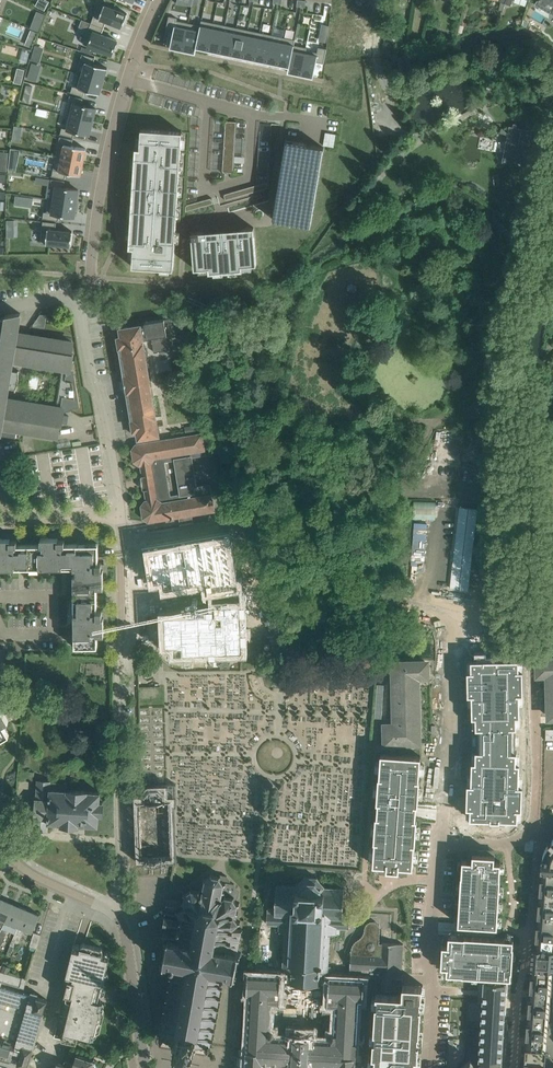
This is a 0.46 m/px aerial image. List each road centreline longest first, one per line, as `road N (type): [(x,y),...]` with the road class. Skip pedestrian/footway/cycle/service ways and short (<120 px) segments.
road 1 (residential): [(120,517),(121,866),(108,908)]
road 2 (residential): [(161,0),(122,103),(88,265),(69,297)]
road 3 (residential): [(539,833),(520,1067)]
road 4 (residential): [(69,297),(90,381),(102,391),(120,517)]
road 5 (residential): [(532,836),(539,729),(522,689),(519,634)]
road 6 (residential): [(428,1067),(441,876)]
road 7 (residential): [(146,1067),(126,932),(108,908)]
road 8 (residential): [(108,908),(20,866),(0,840)]

